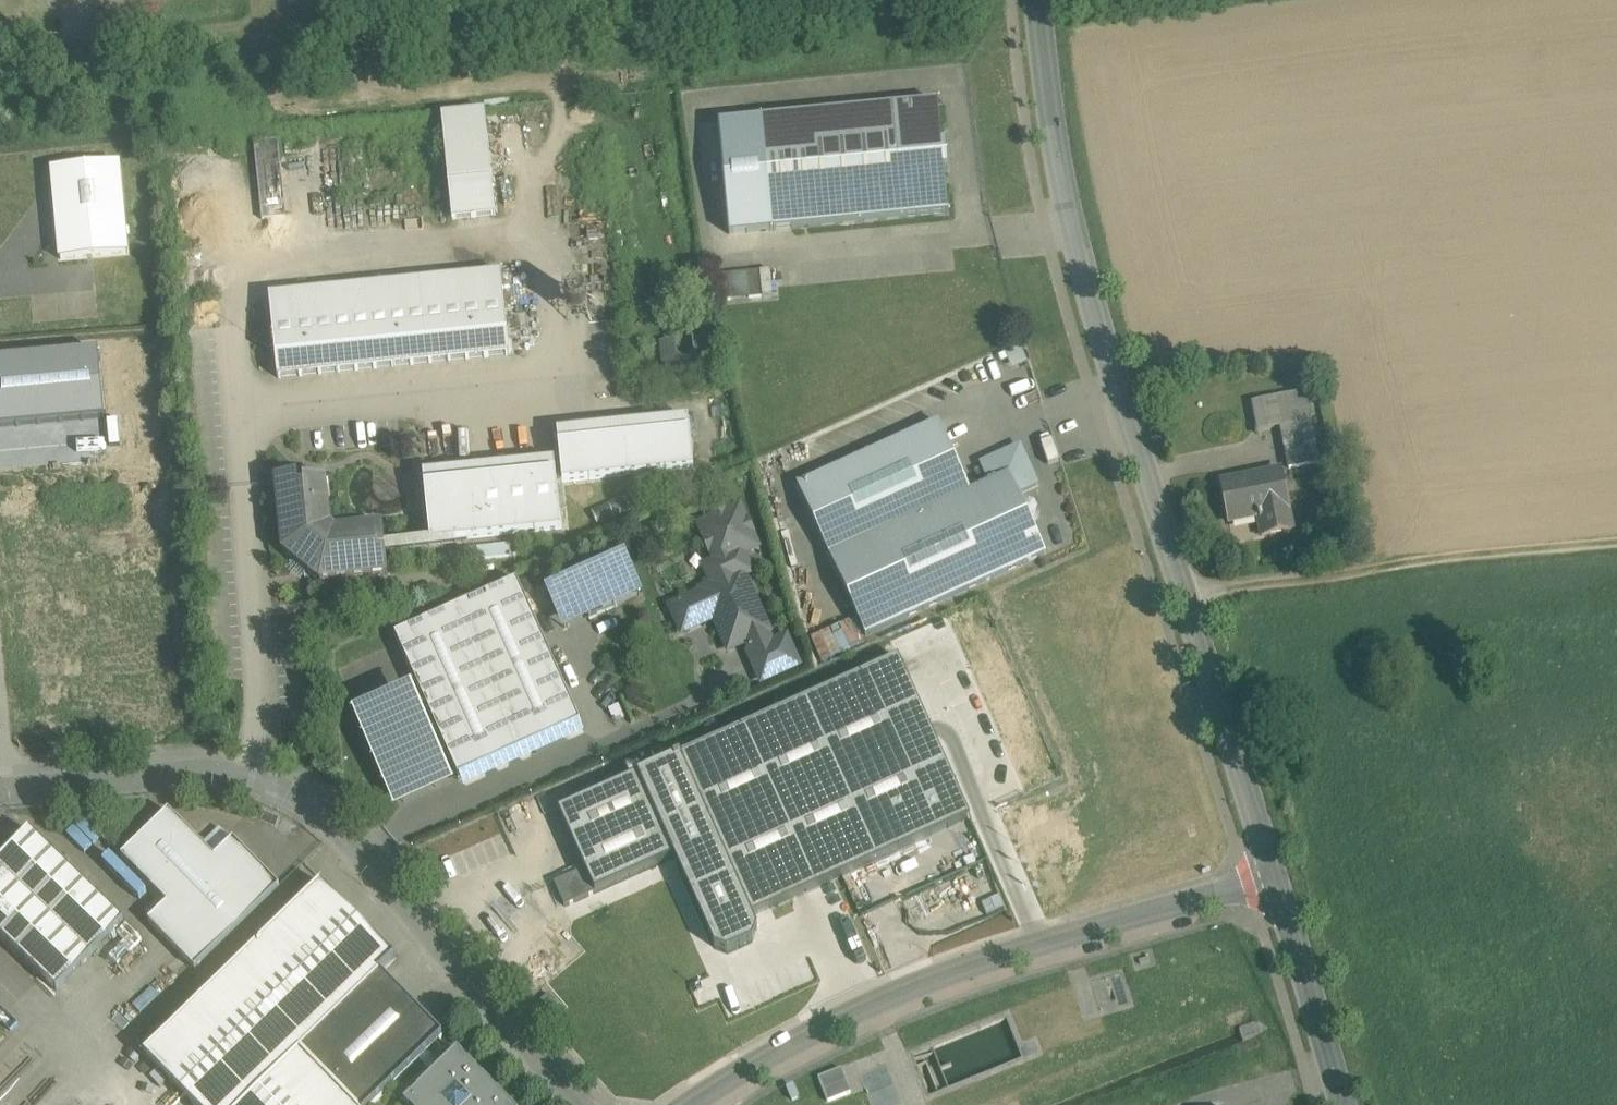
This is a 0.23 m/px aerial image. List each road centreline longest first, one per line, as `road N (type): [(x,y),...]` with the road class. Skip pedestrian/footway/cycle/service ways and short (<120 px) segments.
road 1 (tertiary): [(1041,0),(1072,224),(1277,876)]
road 2 (unclassified): [(0,792),(209,774),(293,796),(326,815),(387,878),(588,1104)]
road 3 (residential): [(1277,876),(975,965),(867,1006),(684,1104)]
road 4 (track): [(1616,542),(1367,569),(1193,599)]
road 5 (tertiary): [(1277,876),(1346,1104)]

